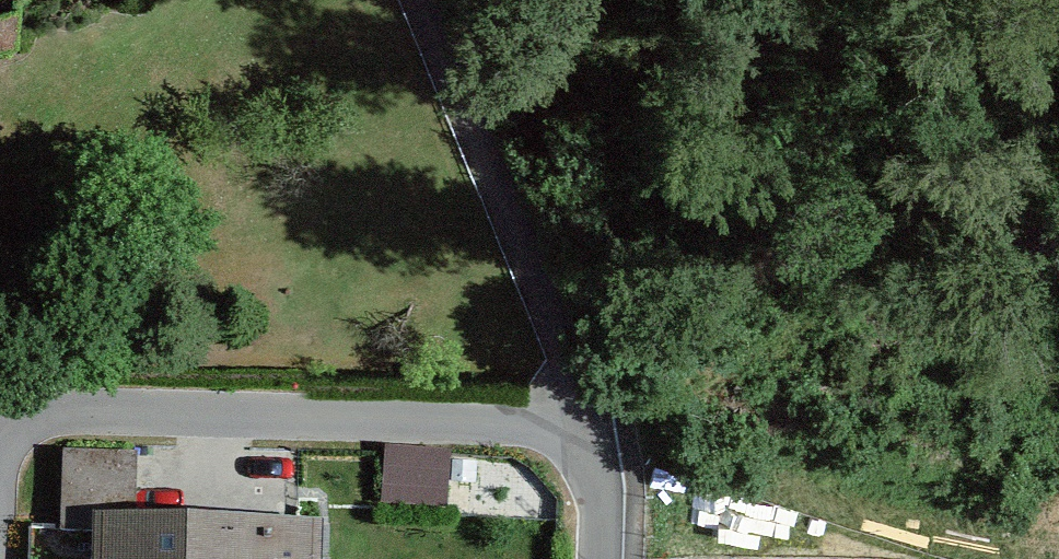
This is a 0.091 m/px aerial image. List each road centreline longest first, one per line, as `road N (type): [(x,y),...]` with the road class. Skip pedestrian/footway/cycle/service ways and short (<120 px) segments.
road 1 (residential): [(590,425),(44,410),(24,413),(0,437)]
road 2 (residential): [(419,0),(572,354),(590,425)]
road 3 (residential): [(590,425),(595,558)]

